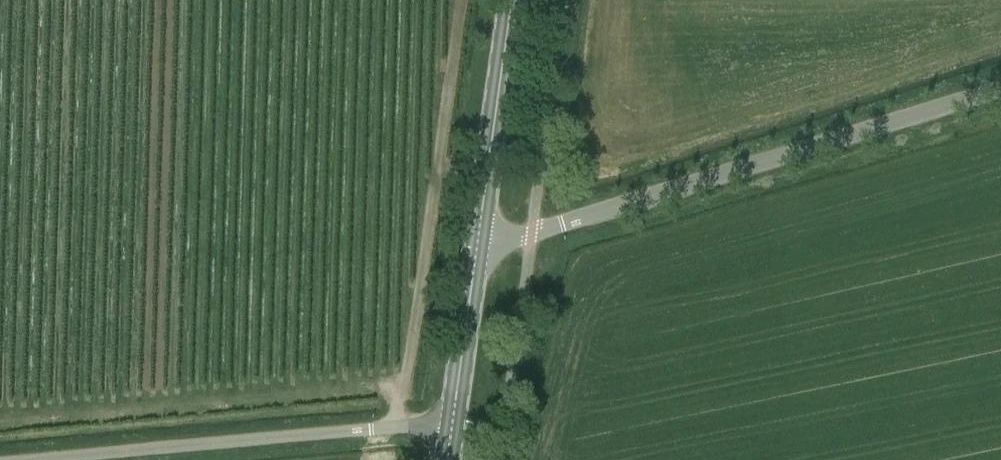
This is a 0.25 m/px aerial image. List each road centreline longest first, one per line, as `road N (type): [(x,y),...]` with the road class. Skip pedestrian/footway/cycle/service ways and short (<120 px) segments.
road 1 (unclassified): [(531,237),(1000,107)]
road 2 (unclassified): [(50,459),(453,425)]
road 3 (secondary): [(482,241),(513,0)]
road 4 (secondary): [(453,425),(482,241)]

